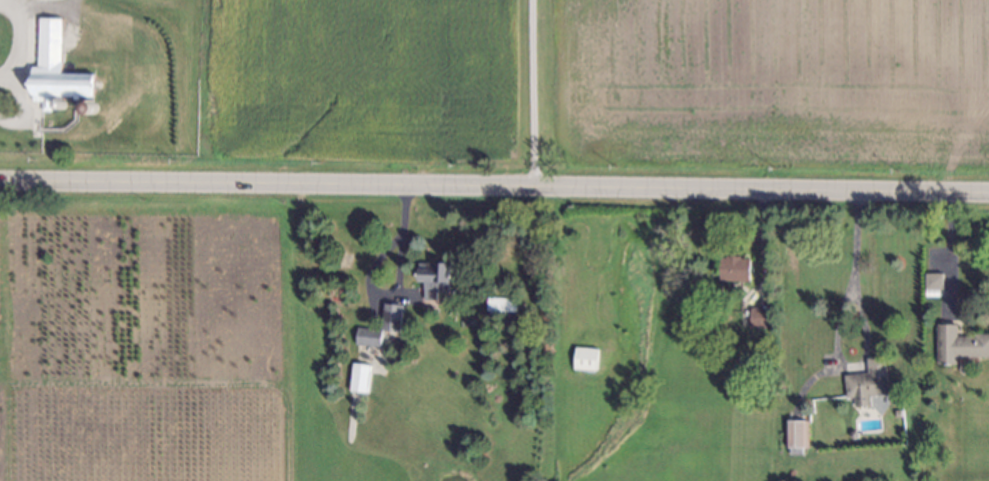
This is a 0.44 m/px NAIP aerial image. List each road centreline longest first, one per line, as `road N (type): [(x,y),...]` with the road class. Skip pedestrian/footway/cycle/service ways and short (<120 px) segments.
road 1 (secondary): [(0,182),(988,190)]

